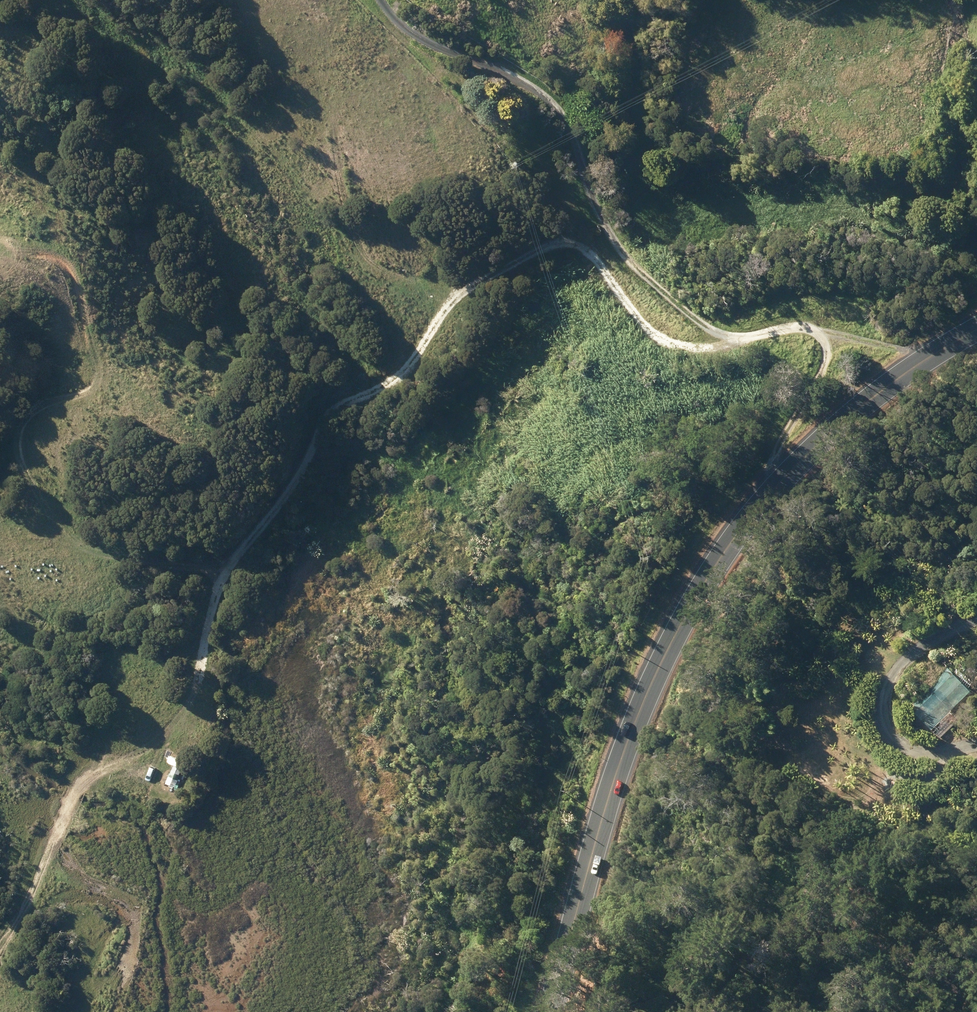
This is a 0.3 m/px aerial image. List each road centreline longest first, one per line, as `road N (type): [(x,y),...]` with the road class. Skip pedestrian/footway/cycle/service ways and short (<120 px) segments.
road 1 (track): [(0,956),(82,784),(160,746),(187,714),(213,595),(336,411),(392,379),(455,302),(529,241),(576,225),(605,228)]
road 2 (primary): [(550,1011),(611,783),(649,685),(732,531),(775,479),(836,429),(976,335)]
road 3 (track): [(775,479),(783,430),(825,359),(822,341),(797,324),(739,336),(695,323),(605,228),(578,148),(546,99),(406,29),(381,0)]
road 4 (track): [(229,567),(169,568),(95,548),(50,517),(23,480),(13,439),(25,404),(77,392),(94,378),(64,257),(0,245)]
road 5 (track): [(976,617),(901,673),(884,697),(883,735),(905,754),(976,760)]

